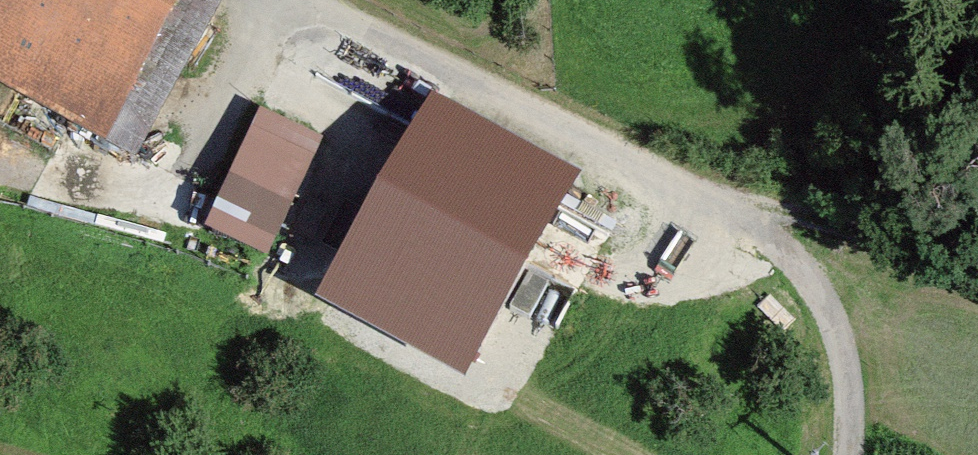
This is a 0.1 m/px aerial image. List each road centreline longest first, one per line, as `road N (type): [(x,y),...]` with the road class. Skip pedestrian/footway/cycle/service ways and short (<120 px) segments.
road 1 (track): [(720,203),(295,0)]
road 2 (track): [(0,159),(52,182),(123,184),(165,170),(212,121),(234,59),(267,0)]
road 3 (track): [(854,454),(846,342),(820,282),(783,242),(720,203)]
road 4 (track): [(977,271),(720,203)]

